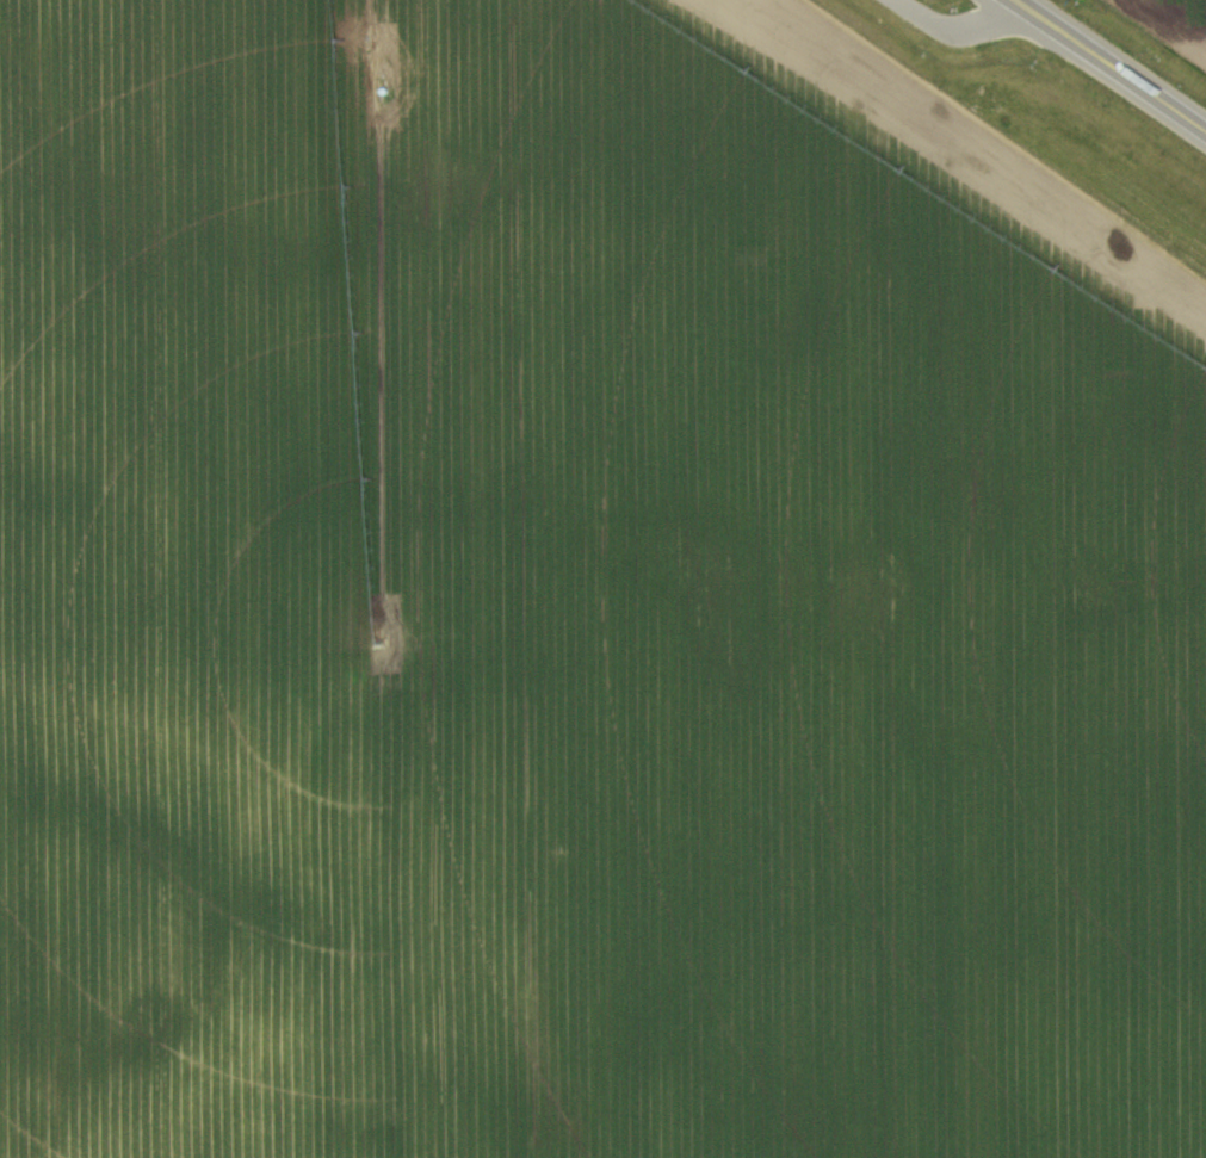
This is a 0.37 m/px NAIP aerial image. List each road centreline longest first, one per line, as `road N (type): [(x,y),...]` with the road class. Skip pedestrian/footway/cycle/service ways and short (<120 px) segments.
road 1 (trunk): [(1205,122),(1041,0)]

